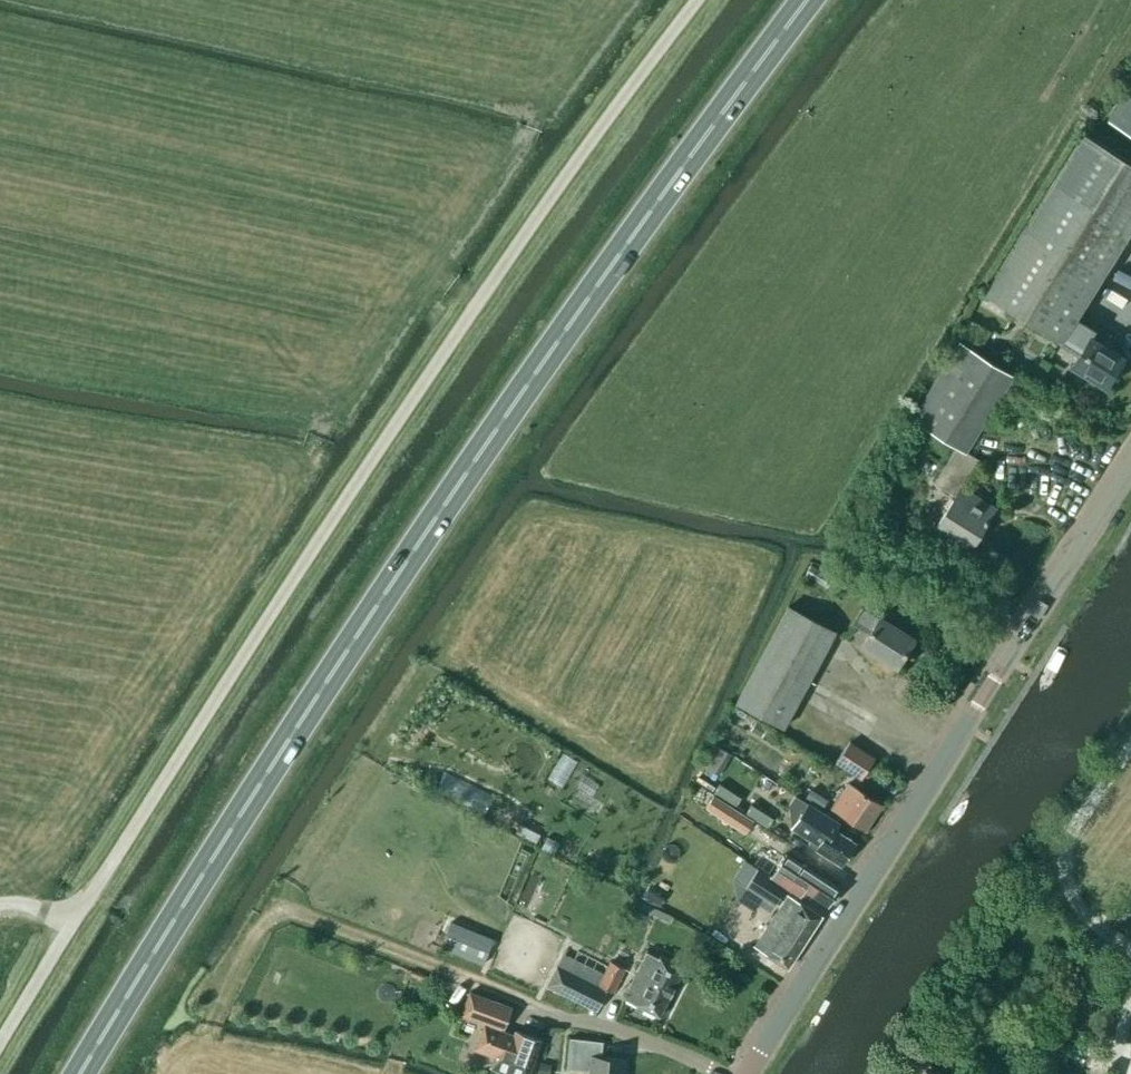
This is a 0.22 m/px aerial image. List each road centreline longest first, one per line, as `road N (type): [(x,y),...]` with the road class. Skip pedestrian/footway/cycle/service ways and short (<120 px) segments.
road 1 (trunk): [(80,1073),(442,507),(809,0)]
road 2 (unclassified): [(70,925),(508,259),(698,0)]
road 3 (tertiary): [(745,1073),(1130,470)]
road 4 (residential): [(724,1073),(283,910),(235,962)]
road 5 (track): [(1130,748),(1066,851),(1080,906),(1130,959)]
road 6 (unclassified): [(0,1043),(70,925)]

